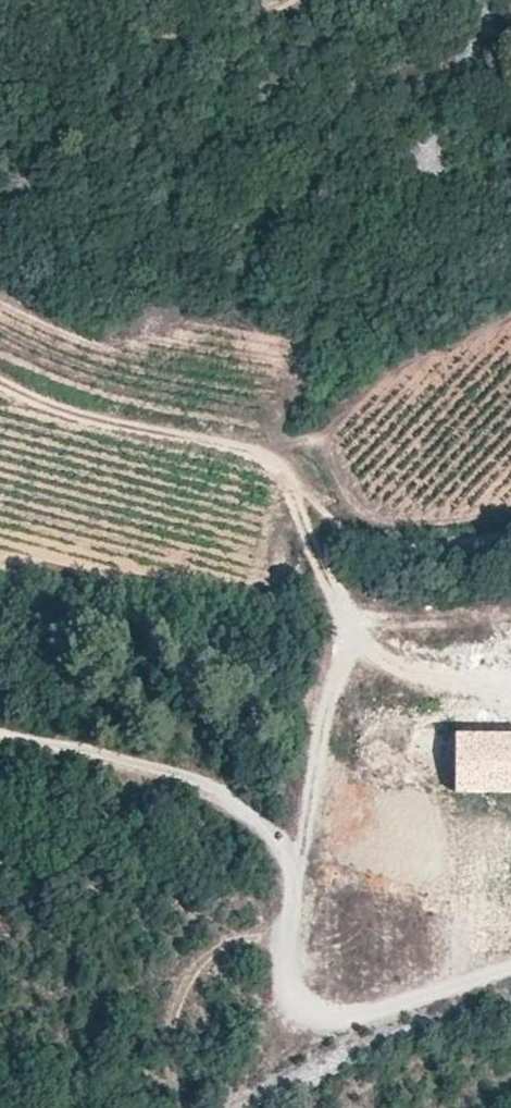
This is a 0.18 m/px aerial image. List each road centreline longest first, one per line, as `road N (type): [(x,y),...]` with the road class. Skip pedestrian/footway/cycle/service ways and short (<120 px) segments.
road 1 (track): [(510,968),(395,1011),(328,1020),(287,991),(290,865),(264,822),(203,784),(0,734)]
road 2 (track): [(510,536),(470,547),(340,537),(291,473),(72,422),(0,384)]

